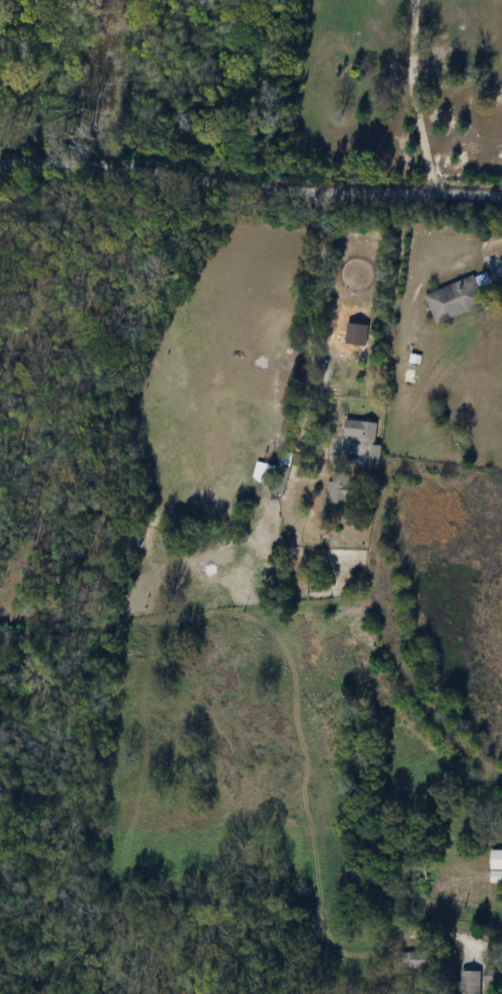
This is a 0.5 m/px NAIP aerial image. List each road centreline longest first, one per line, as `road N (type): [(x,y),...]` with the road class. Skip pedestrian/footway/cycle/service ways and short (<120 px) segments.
road 1 (residential): [(0,164),(308,193),(501,196)]

